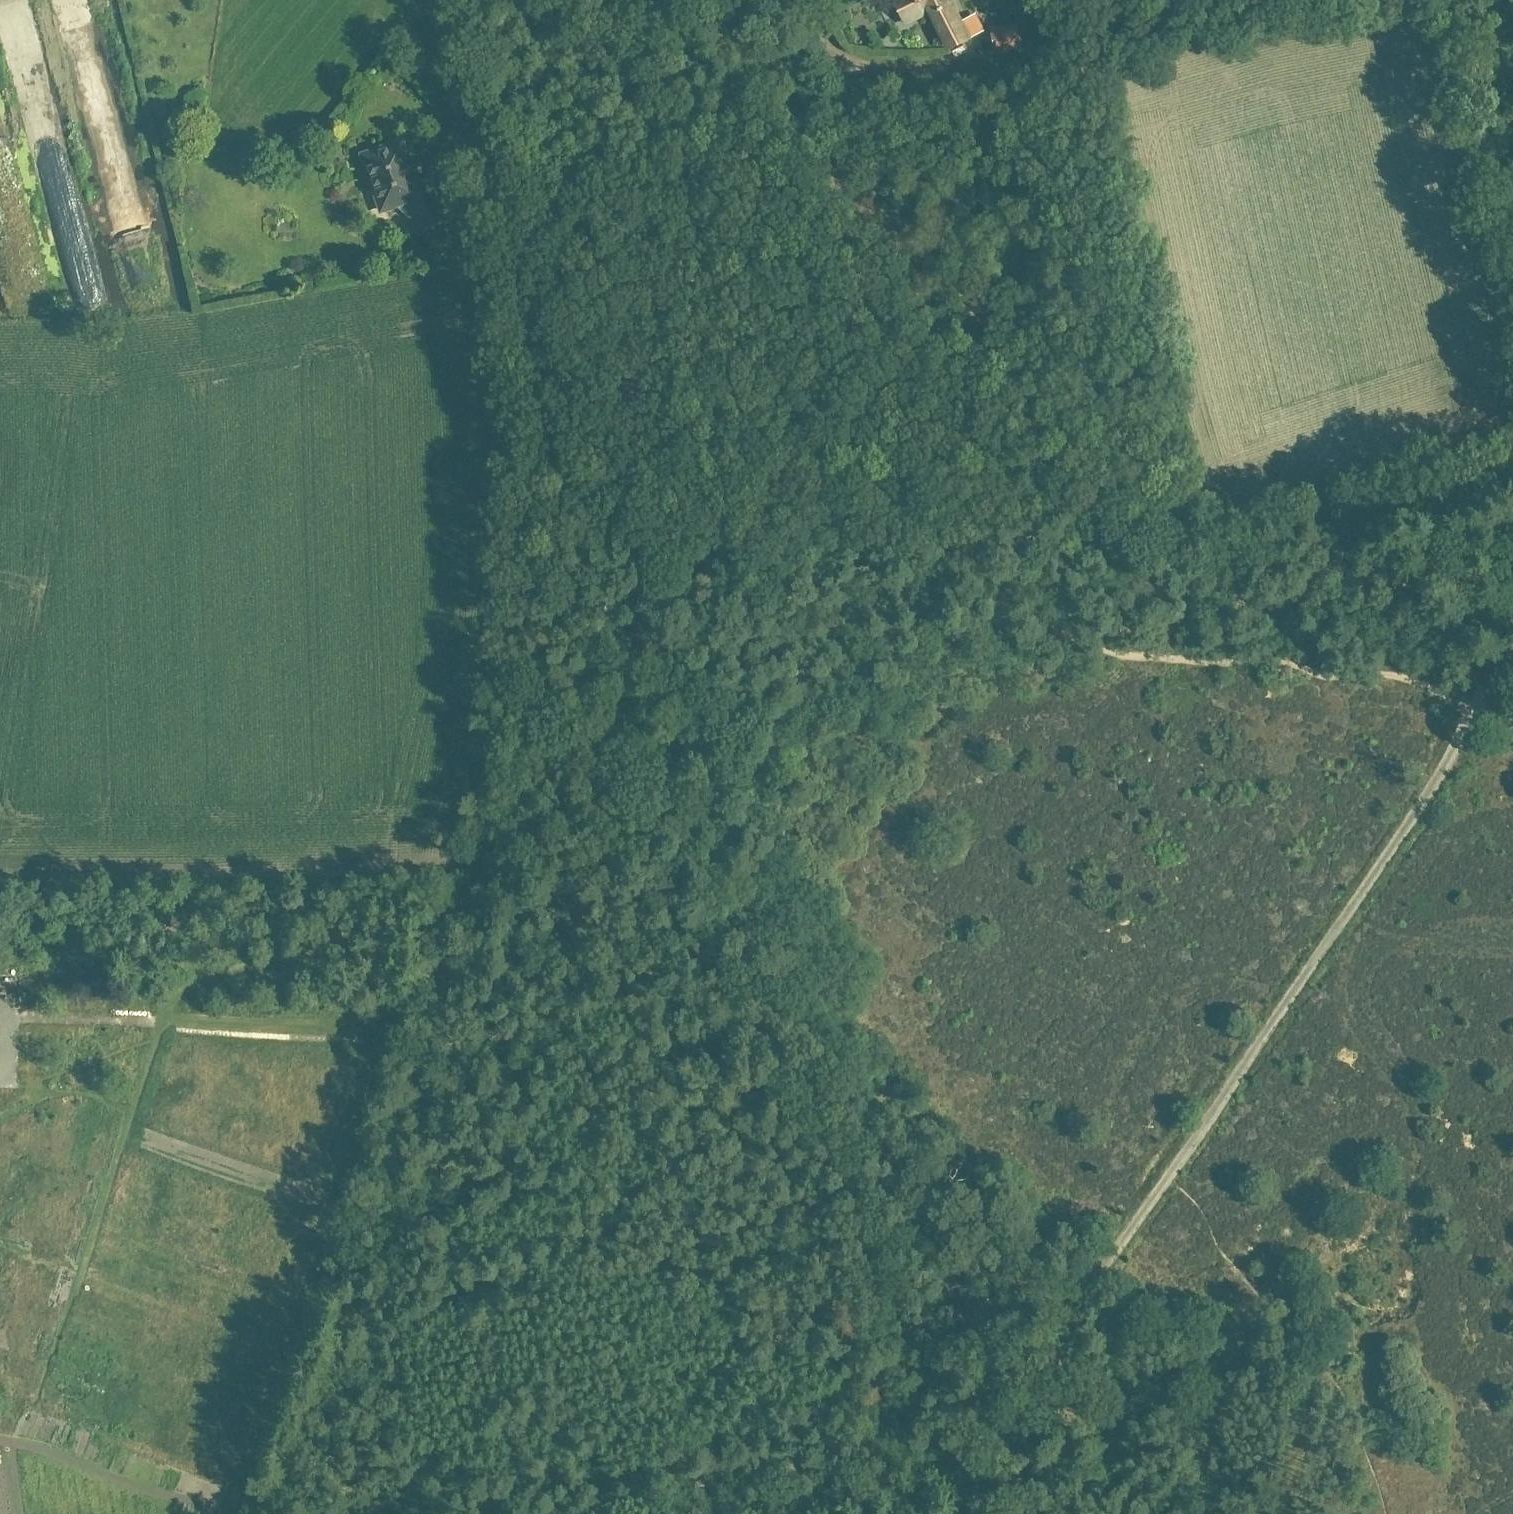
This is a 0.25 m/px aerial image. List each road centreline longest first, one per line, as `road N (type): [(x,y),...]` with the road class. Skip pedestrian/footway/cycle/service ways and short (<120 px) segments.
road 1 (track): [(281,1513),(329,1415),(390,1143),(484,831),(558,437)]
road 2 (track): [(683,697),(677,826),(743,955),(918,1378),(1016,1454)]
road 3 (track): [(558,437),(495,176),(444,50)]
road 4 (track): [(972,634),(922,637),(781,681),(683,697)]
road 5 (track): [(683,697),(558,437)]
road 6 (track): [(727,1513),(882,1465),(918,1378)]

